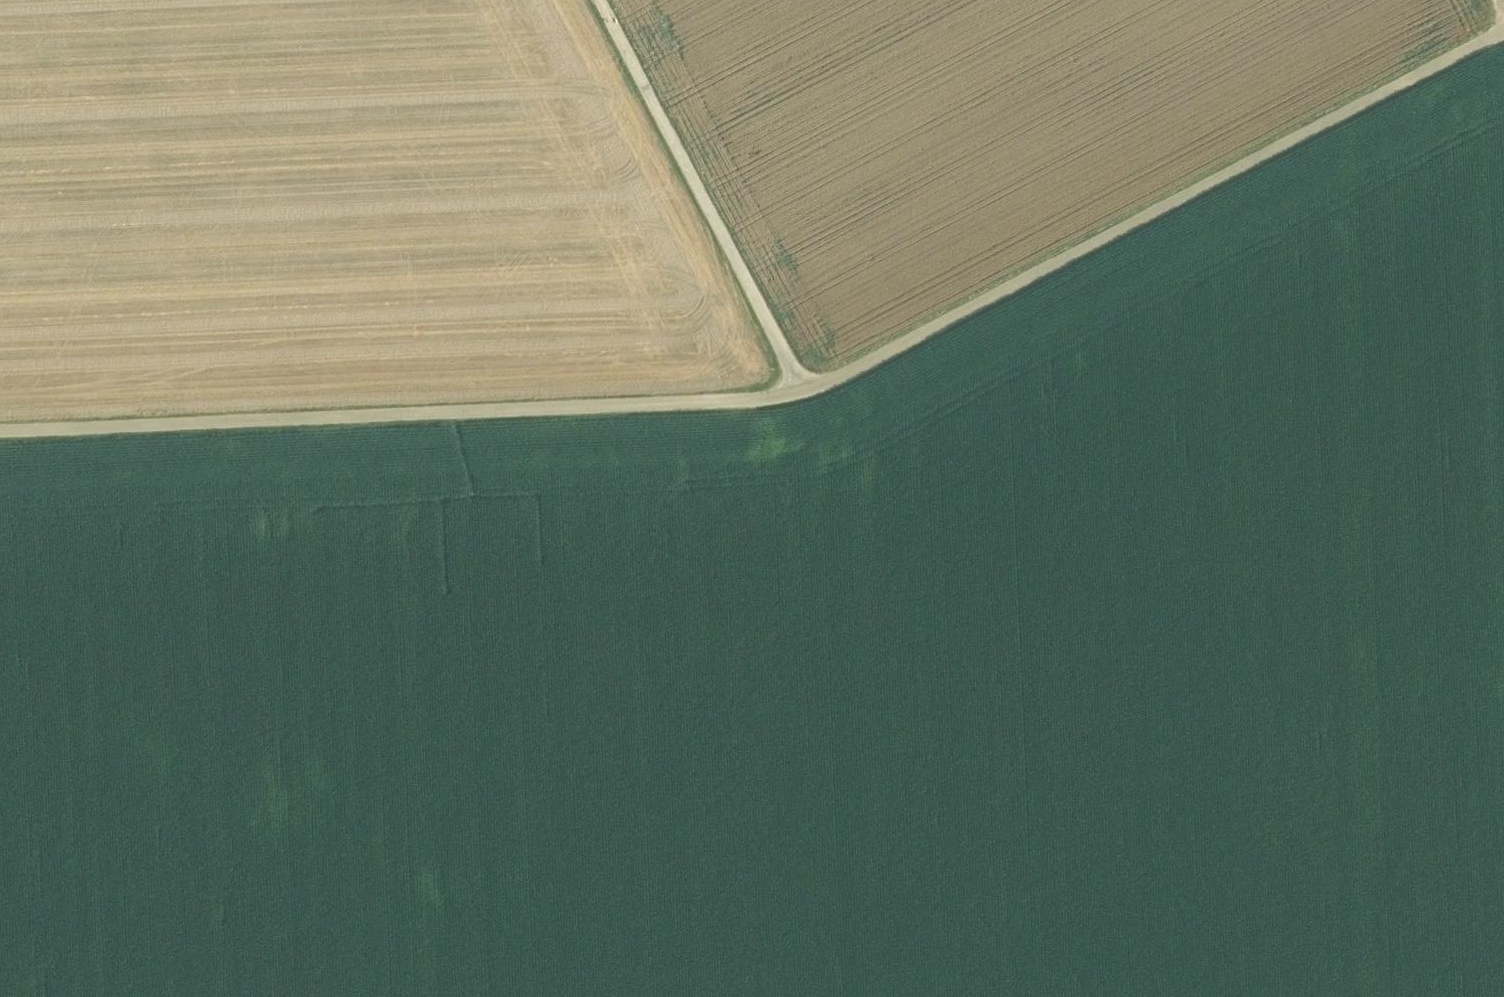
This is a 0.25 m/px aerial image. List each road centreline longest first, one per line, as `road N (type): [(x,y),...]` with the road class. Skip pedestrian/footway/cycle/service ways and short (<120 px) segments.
road 1 (track): [(0,430),(762,399),(805,390),(1503,27)]
road 2 (track): [(805,390),(601,0)]

